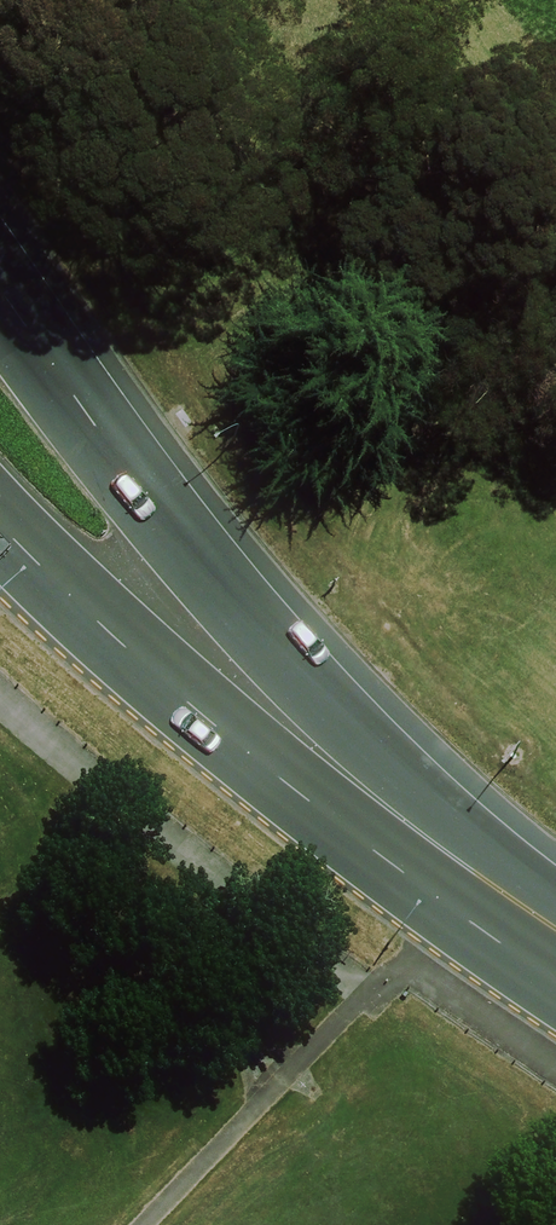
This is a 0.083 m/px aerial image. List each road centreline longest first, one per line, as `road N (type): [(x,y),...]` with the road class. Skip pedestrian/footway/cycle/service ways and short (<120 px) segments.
road 1 (trunk): [(0,297),(300,735)]
road 2 (trunk): [(300,735),(28,551),(0,522)]
road 3 (trunk): [(555,926),(465,871),(300,735)]

